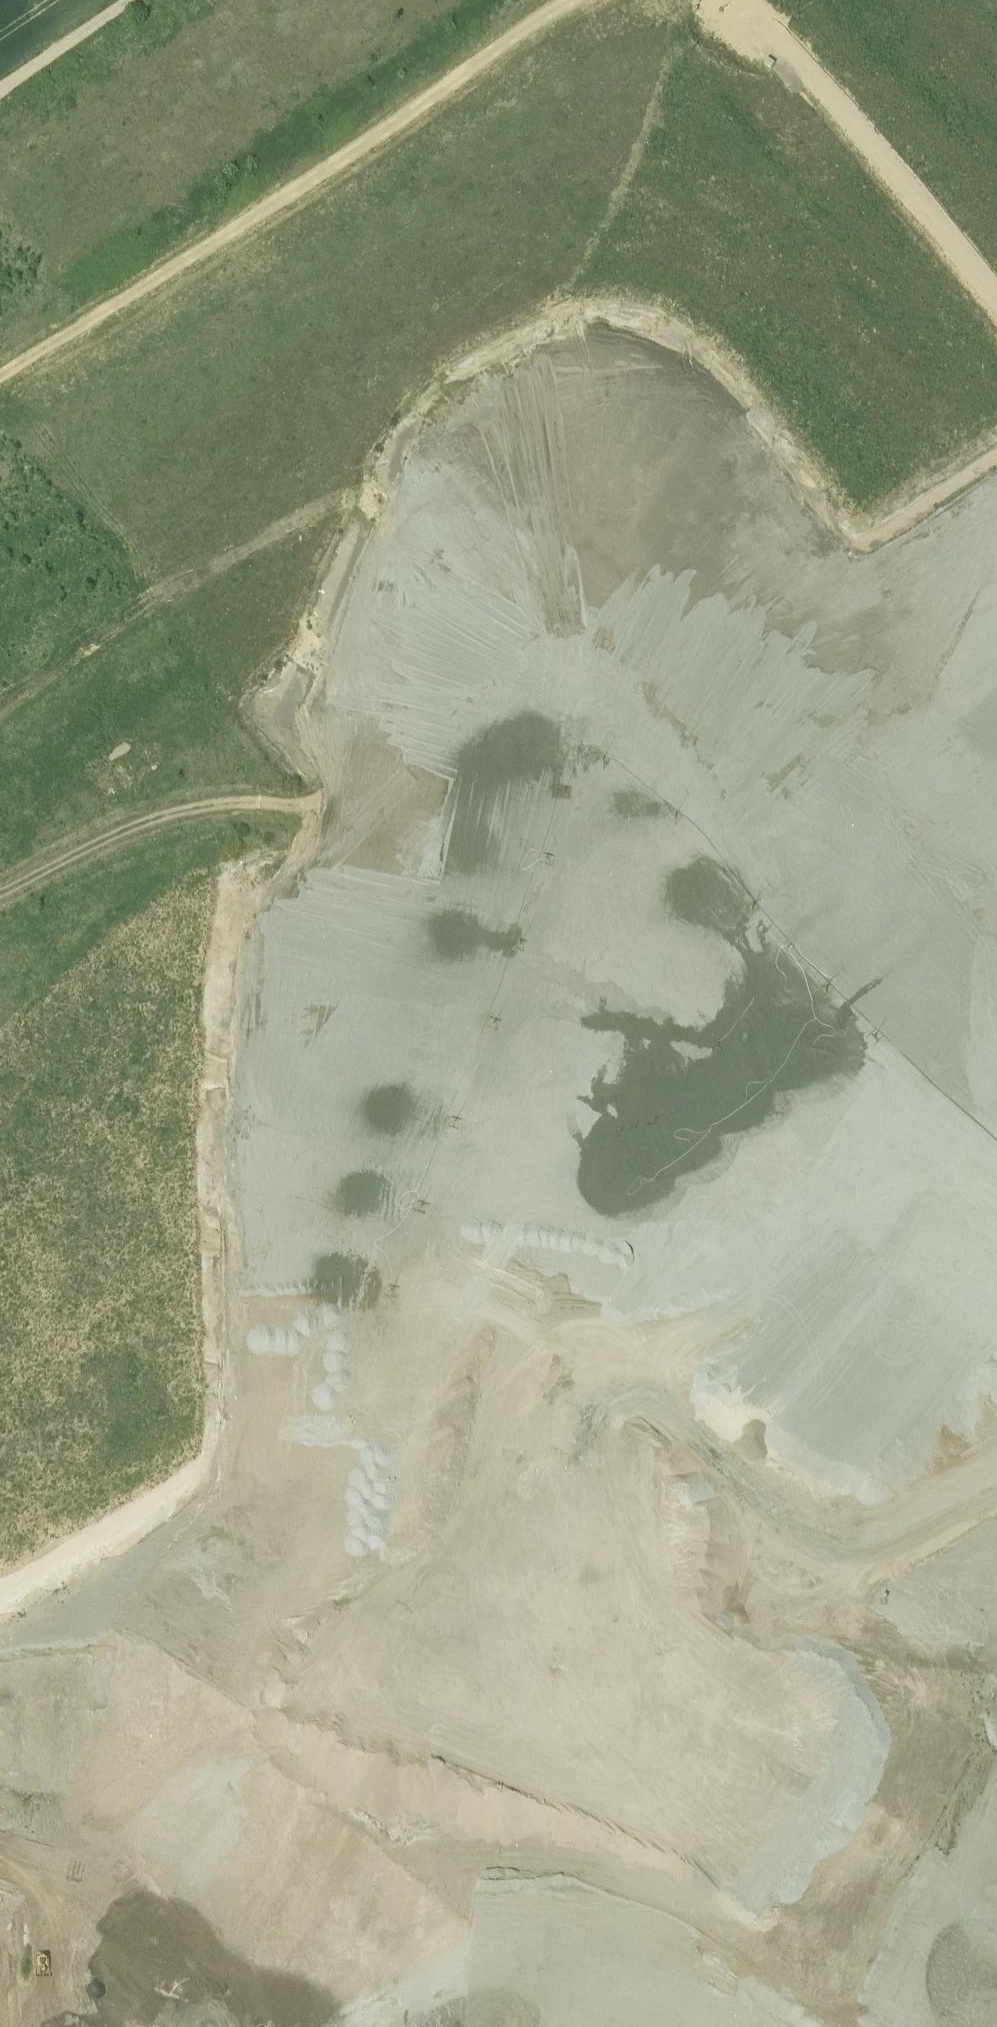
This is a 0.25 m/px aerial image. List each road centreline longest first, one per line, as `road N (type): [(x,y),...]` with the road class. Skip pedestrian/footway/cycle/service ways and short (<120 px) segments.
road 1 (track): [(0,91),(130,0)]

